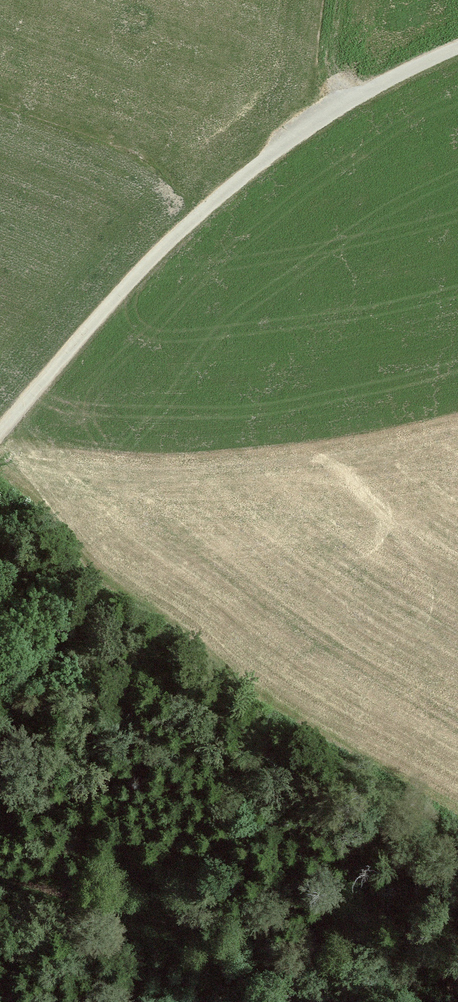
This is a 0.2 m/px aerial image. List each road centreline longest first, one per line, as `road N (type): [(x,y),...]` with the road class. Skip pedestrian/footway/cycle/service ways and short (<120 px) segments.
road 1 (unclassified): [(0,428),(220,195),(328,114),(457,47)]
road 2 (track): [(454,1001),(193,909),(0,891)]
road 3 (track): [(0,898),(143,1001)]

